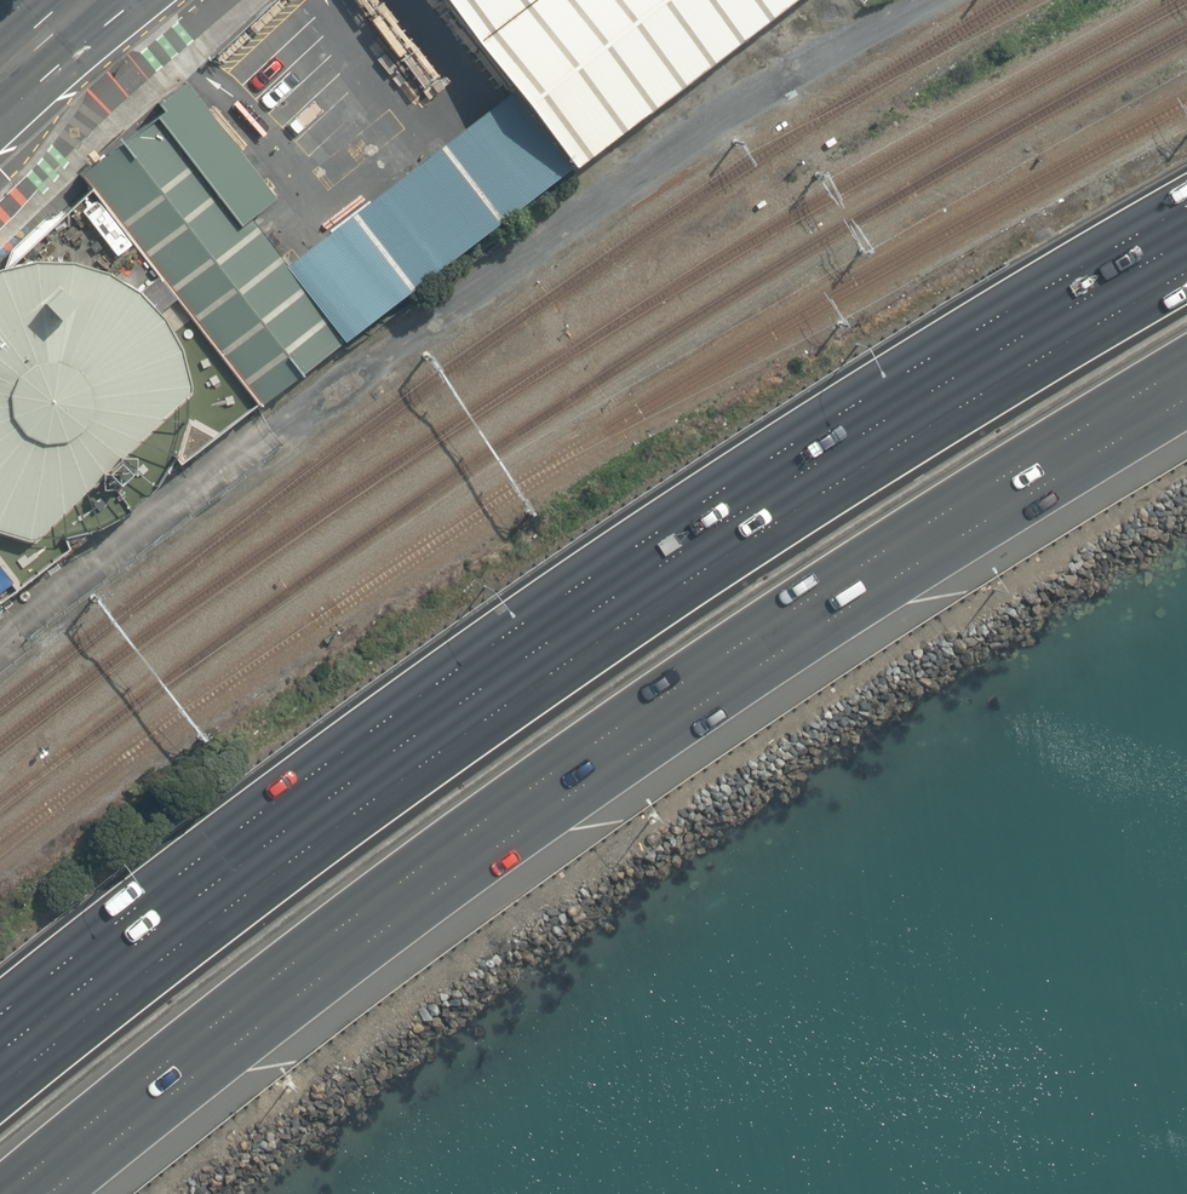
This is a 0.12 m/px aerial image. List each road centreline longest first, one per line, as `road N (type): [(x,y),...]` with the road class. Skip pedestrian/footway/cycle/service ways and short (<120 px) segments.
road 1 (motorway): [(0,1094),(100,1009),(528,691),(931,425),(1186,273)]
road 2 (motorway): [(1186,366),(938,512),(602,735),(153,1071),(13,1193)]

